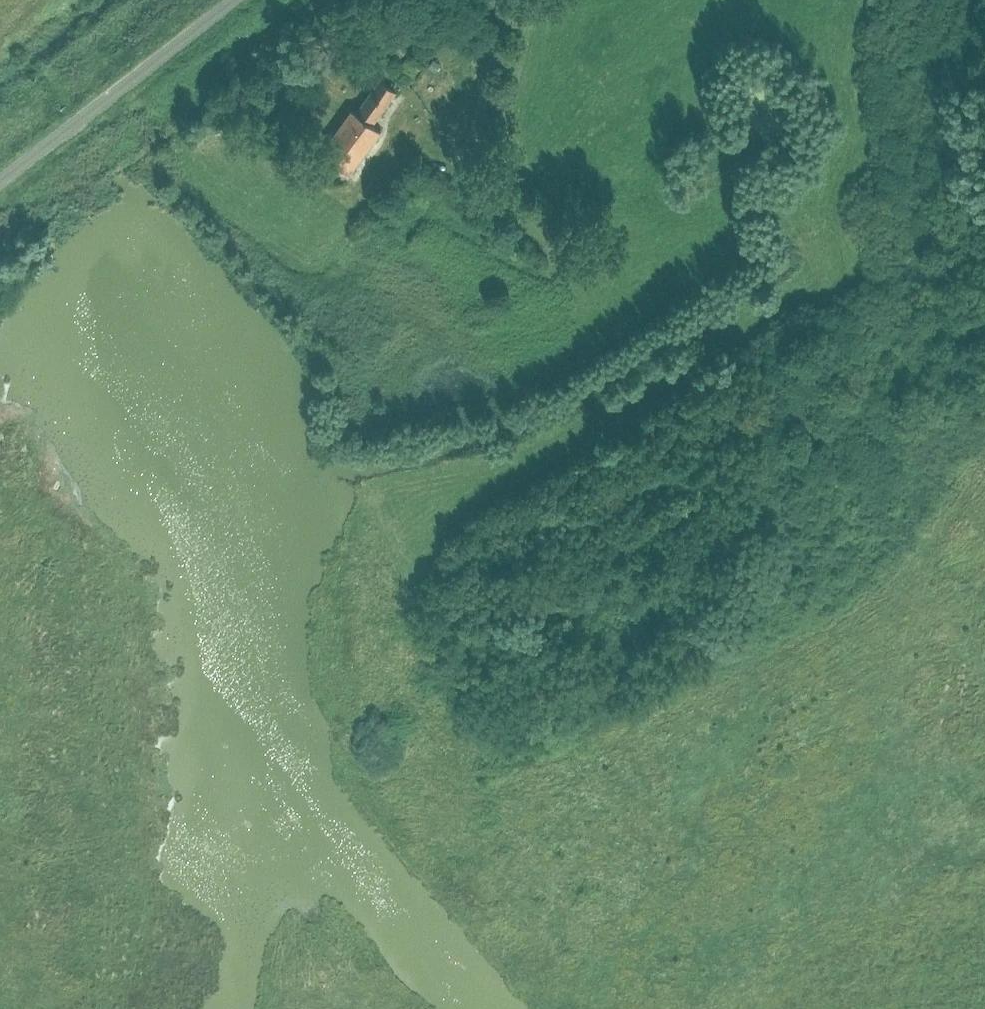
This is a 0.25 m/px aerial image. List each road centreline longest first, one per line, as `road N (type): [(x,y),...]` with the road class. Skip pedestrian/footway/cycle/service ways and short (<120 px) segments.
road 1 (unclassified): [(0,176),(230,0)]

